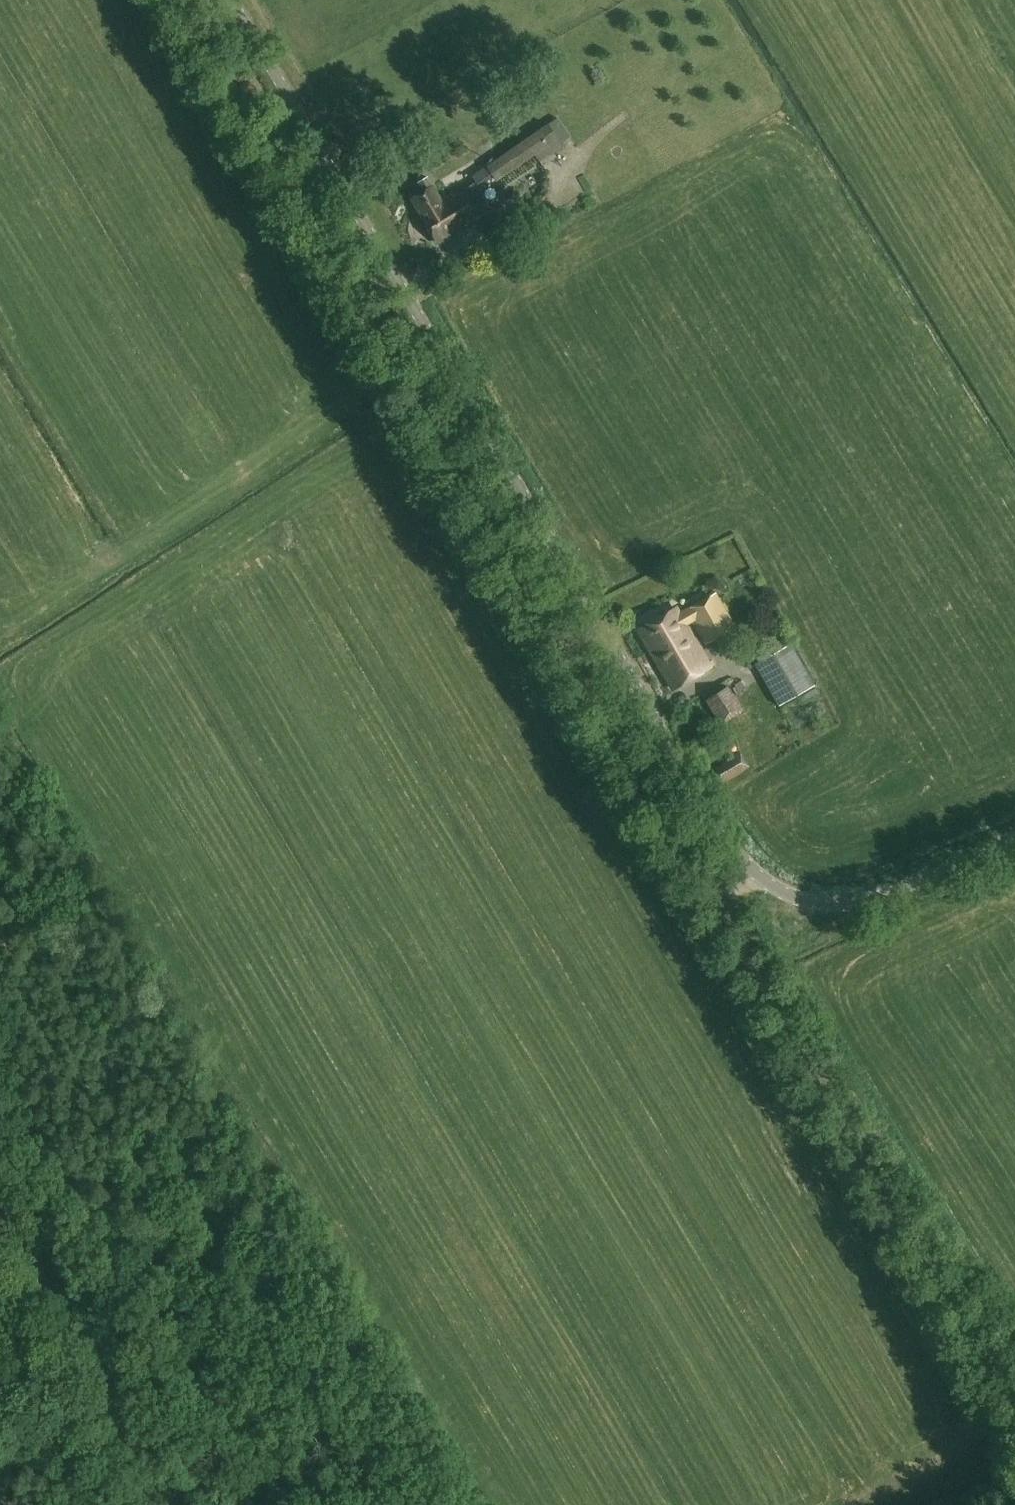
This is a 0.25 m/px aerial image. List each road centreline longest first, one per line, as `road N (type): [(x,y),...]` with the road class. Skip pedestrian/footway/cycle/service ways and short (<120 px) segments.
road 1 (track): [(1014,1394),(416,360),(196,0)]
road 2 (unclassified): [(1014,839),(848,903),(810,899),(775,879),(242,0)]
road 3 (track): [(0,1205),(183,1504)]

